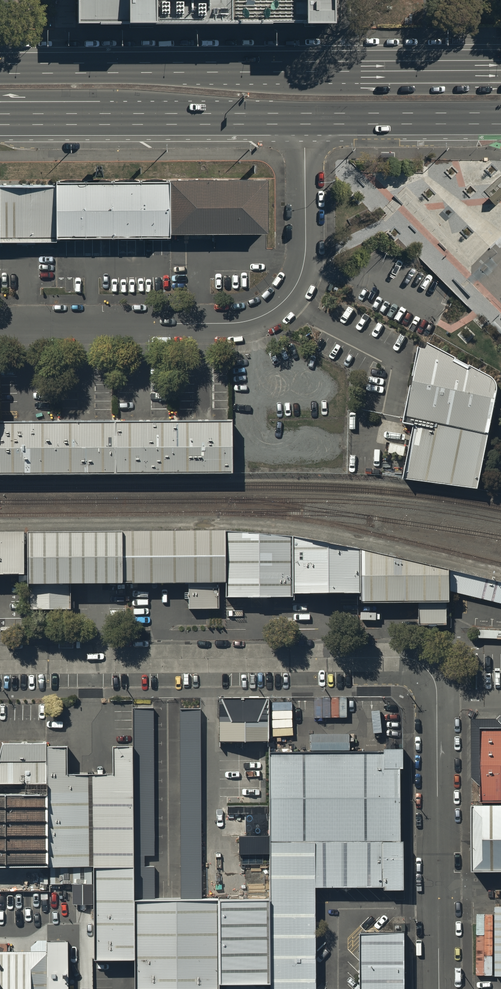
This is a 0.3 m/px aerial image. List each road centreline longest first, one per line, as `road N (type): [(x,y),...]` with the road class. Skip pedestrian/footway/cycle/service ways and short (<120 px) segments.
road 1 (residential): [(0,661),(399,657),(422,665),(437,700),(439,988)]
road 2 (primary): [(0,68),(500,71)]
road 3 (residential): [(0,325),(238,323),(279,305),(305,260),(303,118)]
road 4 (primary): [(303,118),(0,119)]
road 5 (primary): [(500,117),(303,118)]

